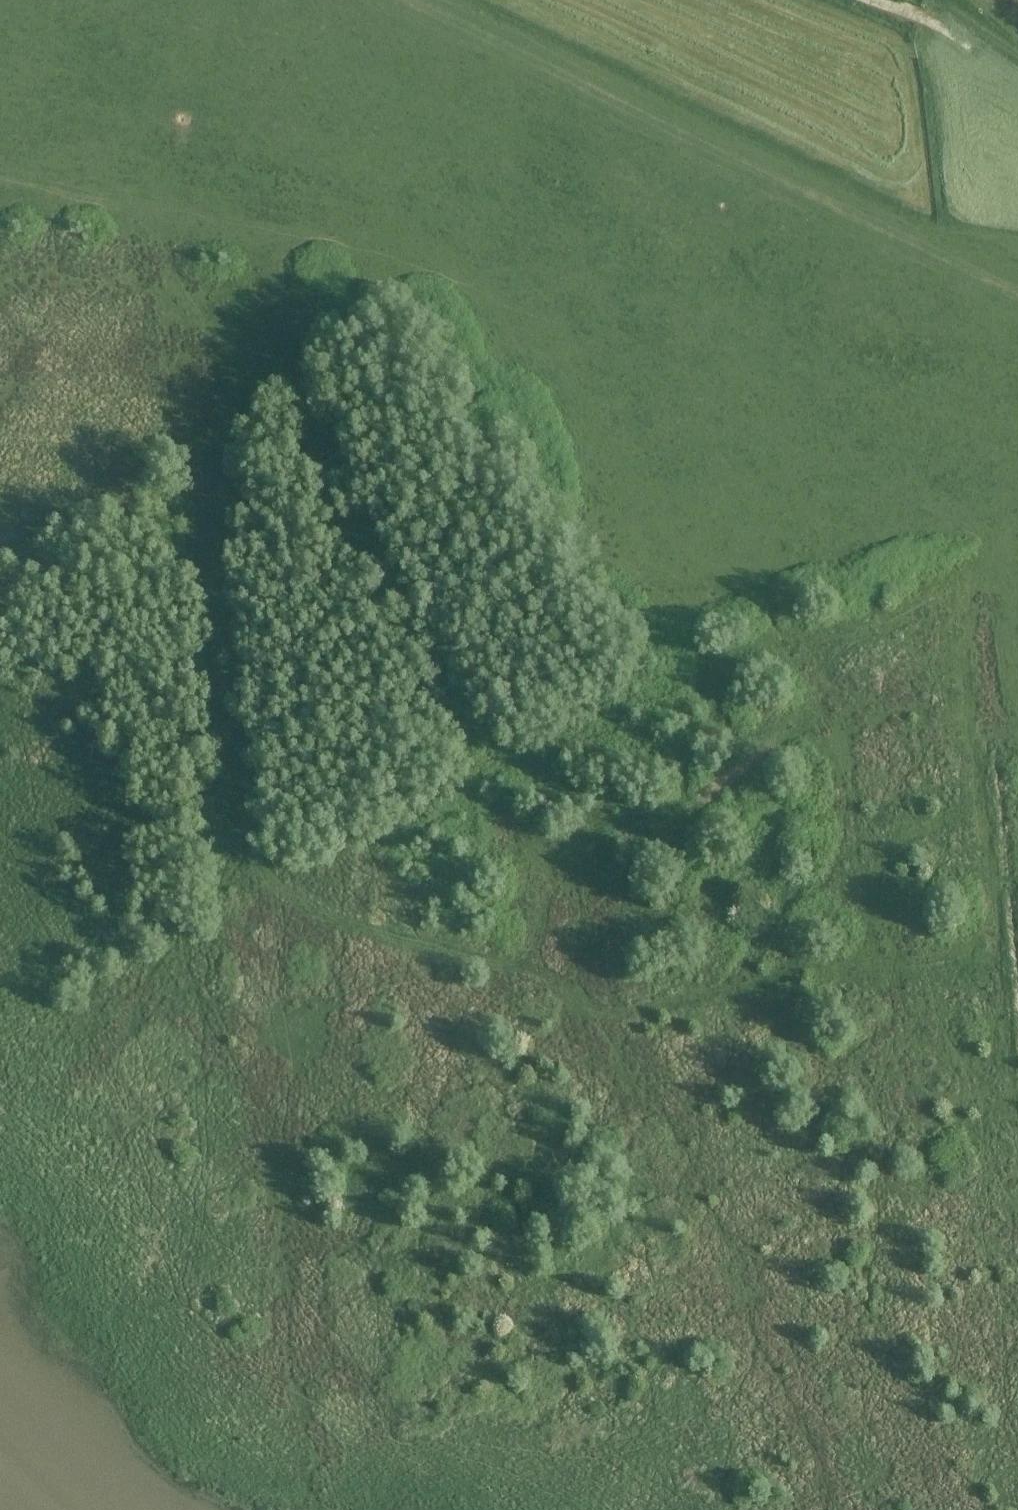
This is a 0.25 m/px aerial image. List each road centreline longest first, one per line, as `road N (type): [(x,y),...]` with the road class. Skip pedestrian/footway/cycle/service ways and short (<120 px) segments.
road 1 (track): [(877,0),(931,23),(1017,82)]

